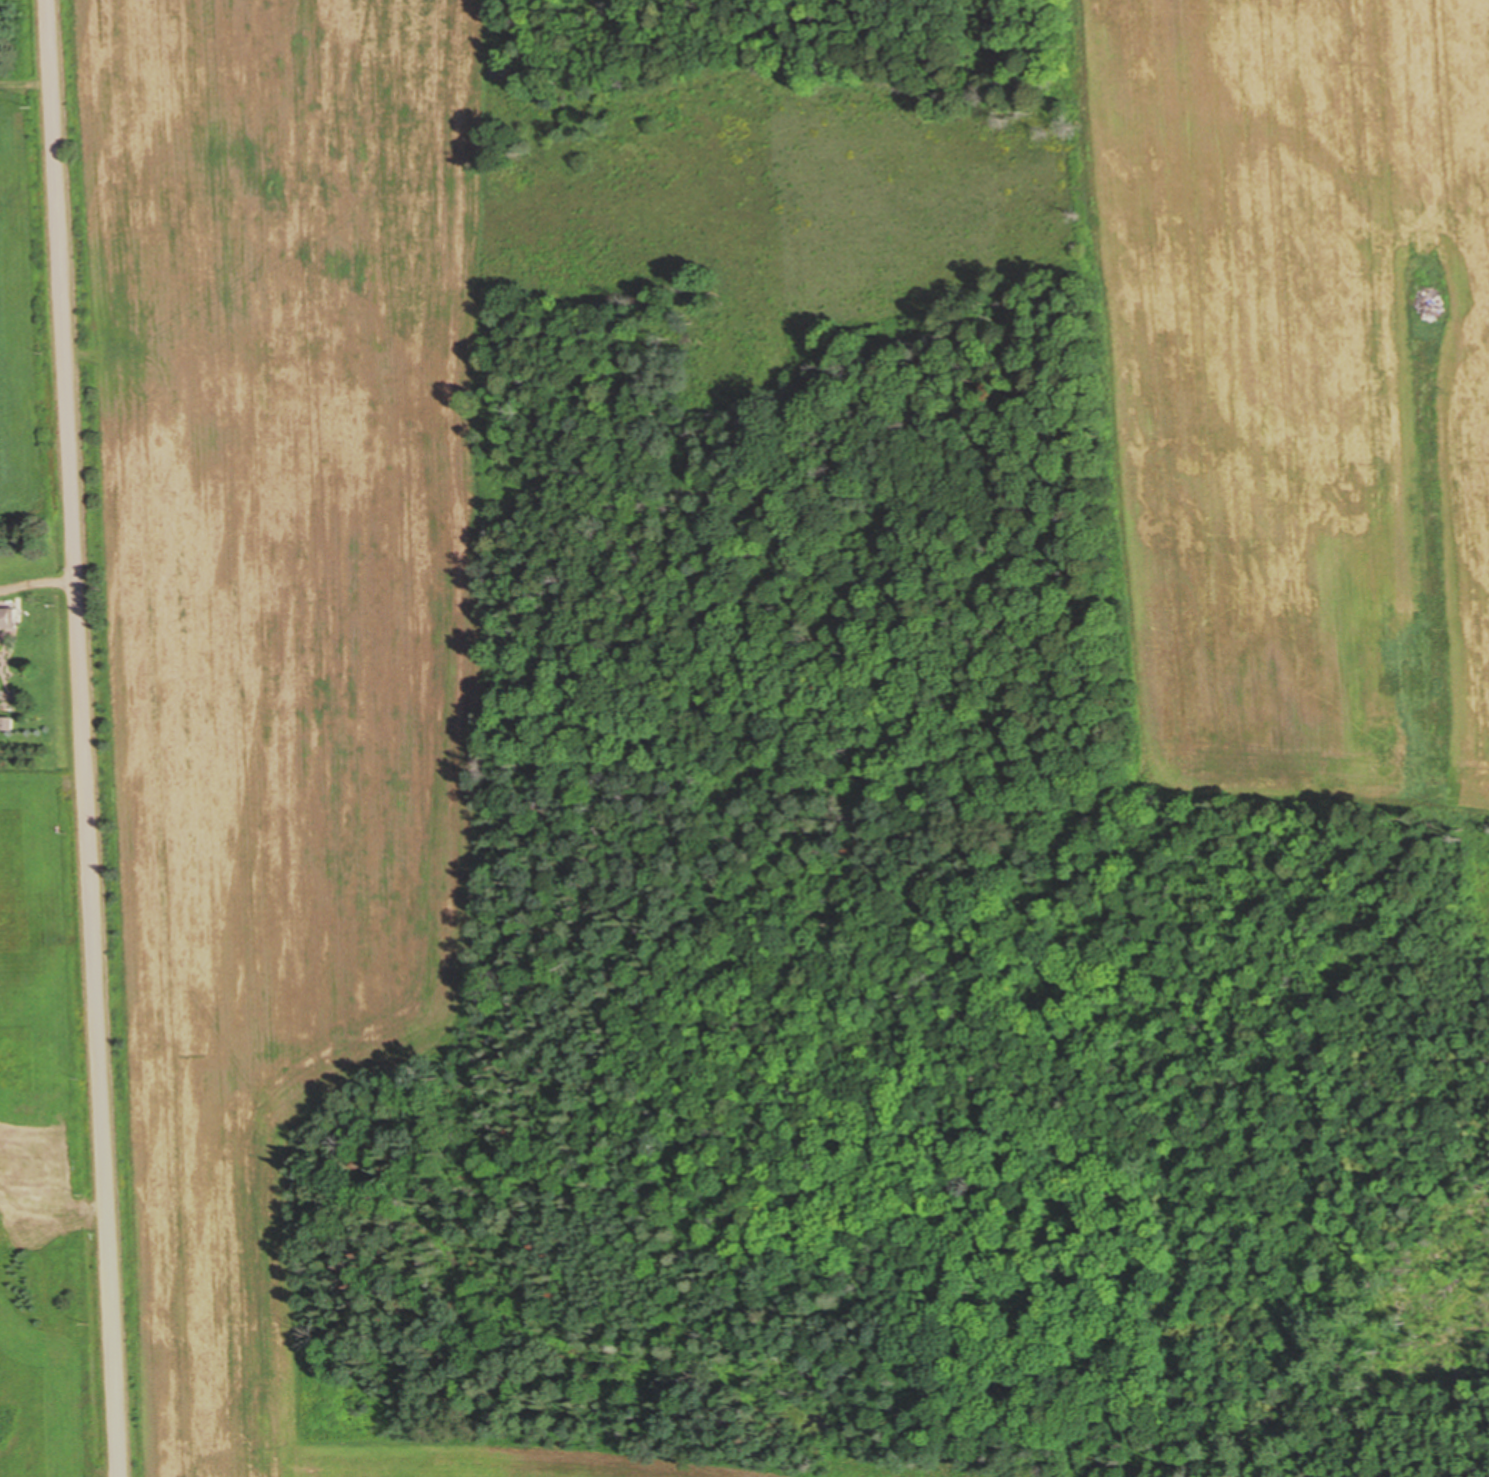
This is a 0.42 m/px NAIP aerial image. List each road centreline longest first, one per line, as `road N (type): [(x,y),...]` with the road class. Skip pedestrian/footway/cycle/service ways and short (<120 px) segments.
road 1 (residential): [(119,1476),(47,0)]

